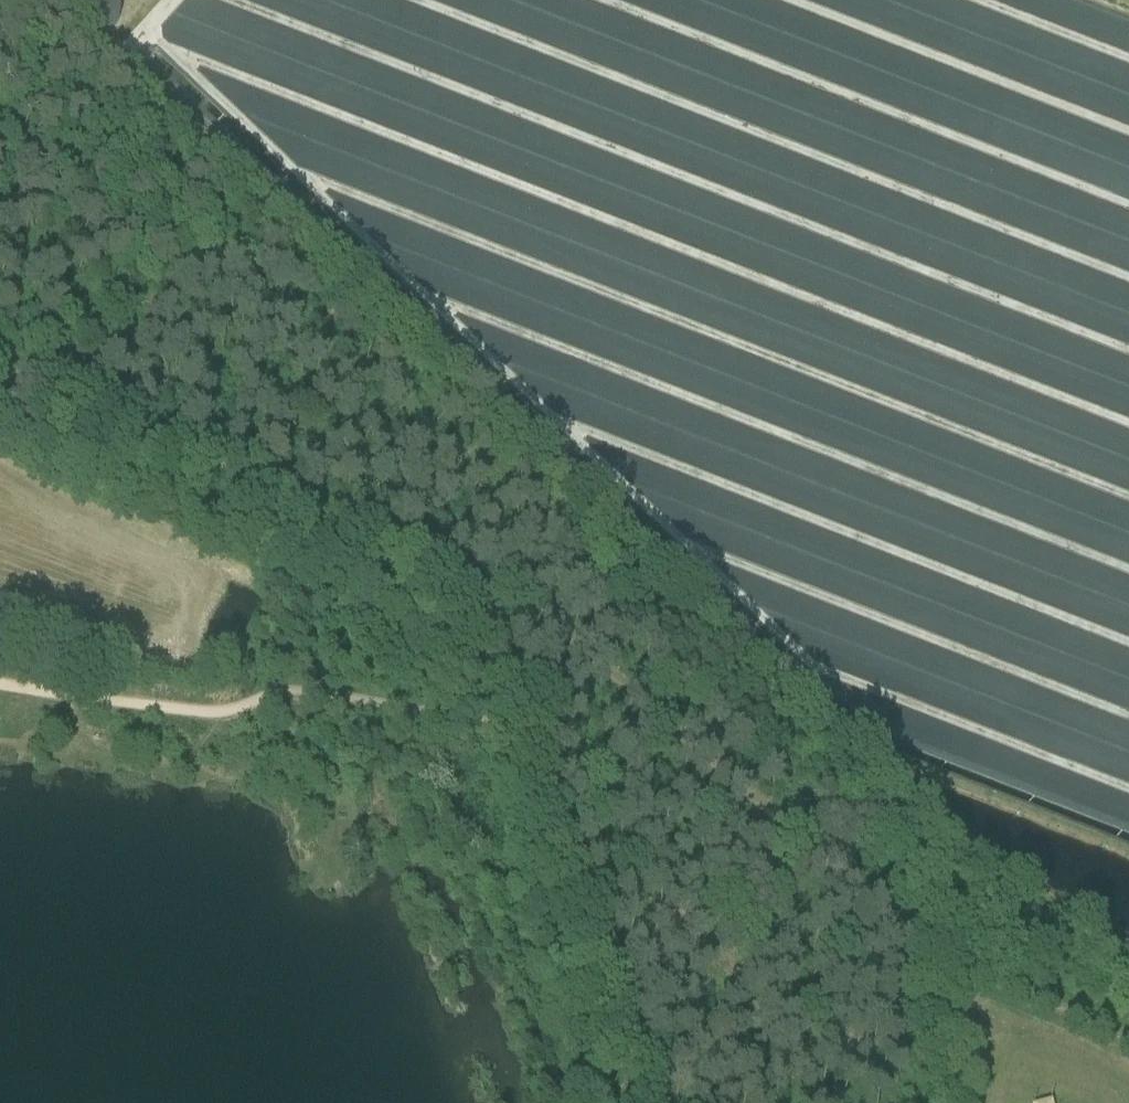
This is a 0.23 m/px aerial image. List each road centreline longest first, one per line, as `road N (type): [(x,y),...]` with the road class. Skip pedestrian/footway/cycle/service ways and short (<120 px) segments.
road 1 (track): [(1128,1038),(977,981),(912,944),(565,640),(479,596)]
road 2 (track): [(521,727),(479,596),(0,374)]

